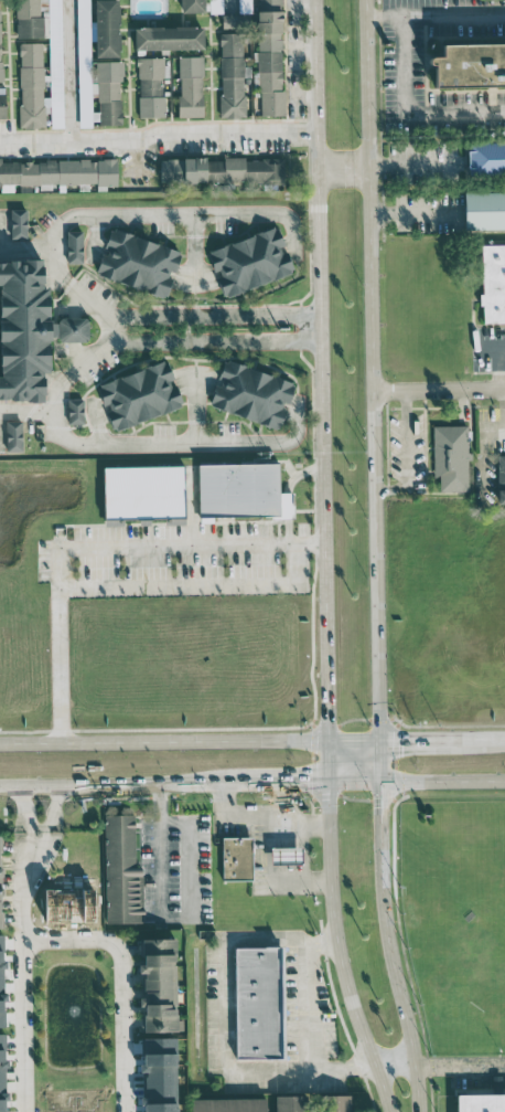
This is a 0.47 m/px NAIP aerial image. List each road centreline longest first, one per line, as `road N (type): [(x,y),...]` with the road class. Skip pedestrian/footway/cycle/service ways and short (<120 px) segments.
road 1 (secondary): [(316,0),(330,739)]
road 2 (secondary): [(382,738),(375,0)]
road 3 (secondary): [(424,1111),(425,1068),(390,936),(383,782)]
road 4 (tertiary): [(330,739),(0,744)]
road 5 (secondary): [(331,825),(341,968),(388,1111)]
road 6 (residential): [(35,847),(19,913),(24,1111)]
road 7 (tertiary): [(0,790),(223,785)]
road 8 (residential): [(123,1111),(119,952),(110,943)]
road 9 (residential): [(373,390),(504,387)]
road 10 (residential): [(19,790),(23,827),(35,847),(55,788)]
road 11 (tertiary): [(504,737),(382,738)]
road 12 (tertiary): [(383,782),(504,781)]

